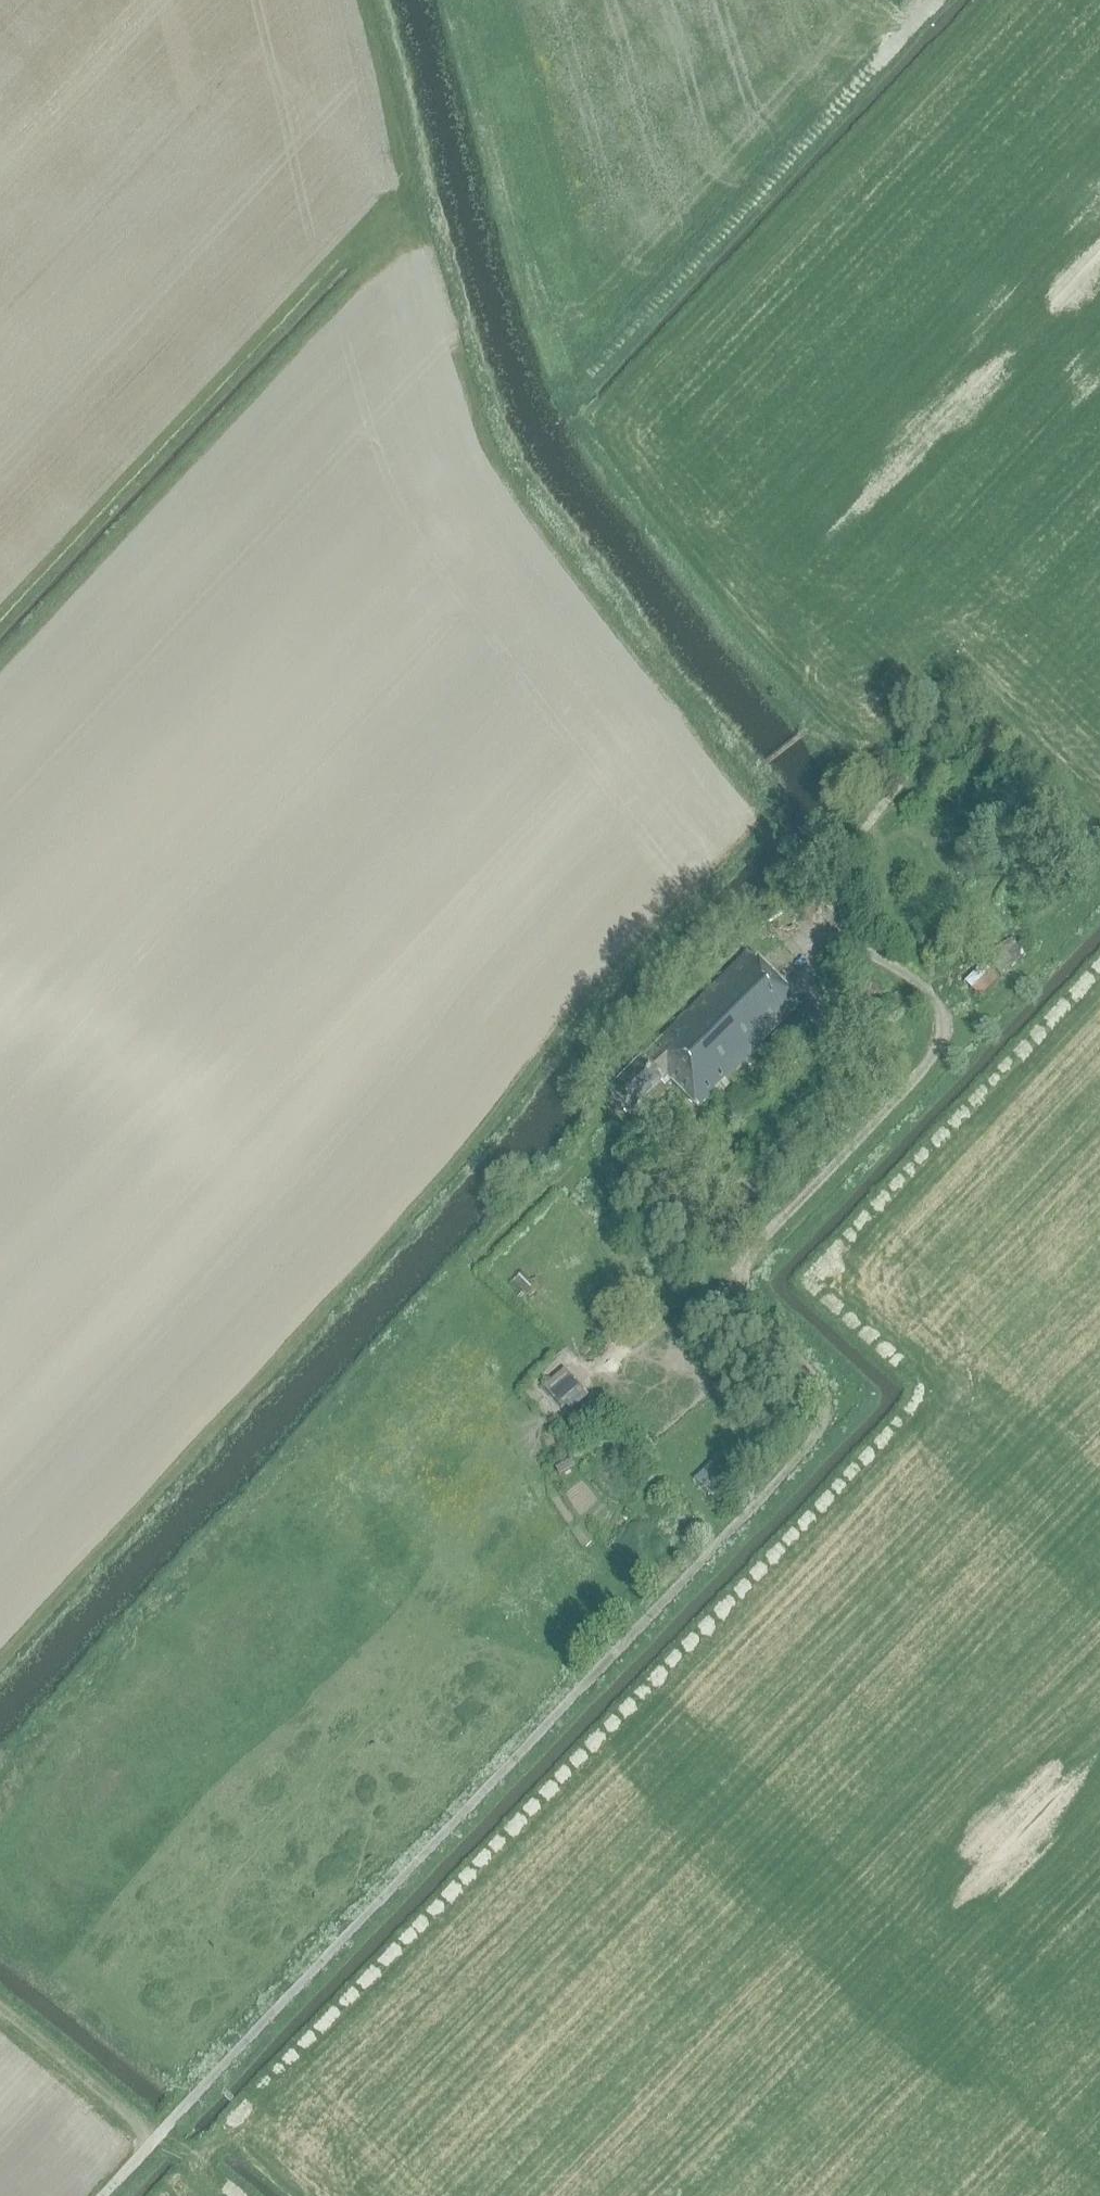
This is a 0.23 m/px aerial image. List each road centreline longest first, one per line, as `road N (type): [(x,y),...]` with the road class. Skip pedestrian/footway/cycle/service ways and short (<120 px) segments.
road 1 (track): [(158,2139),(0,2009)]

